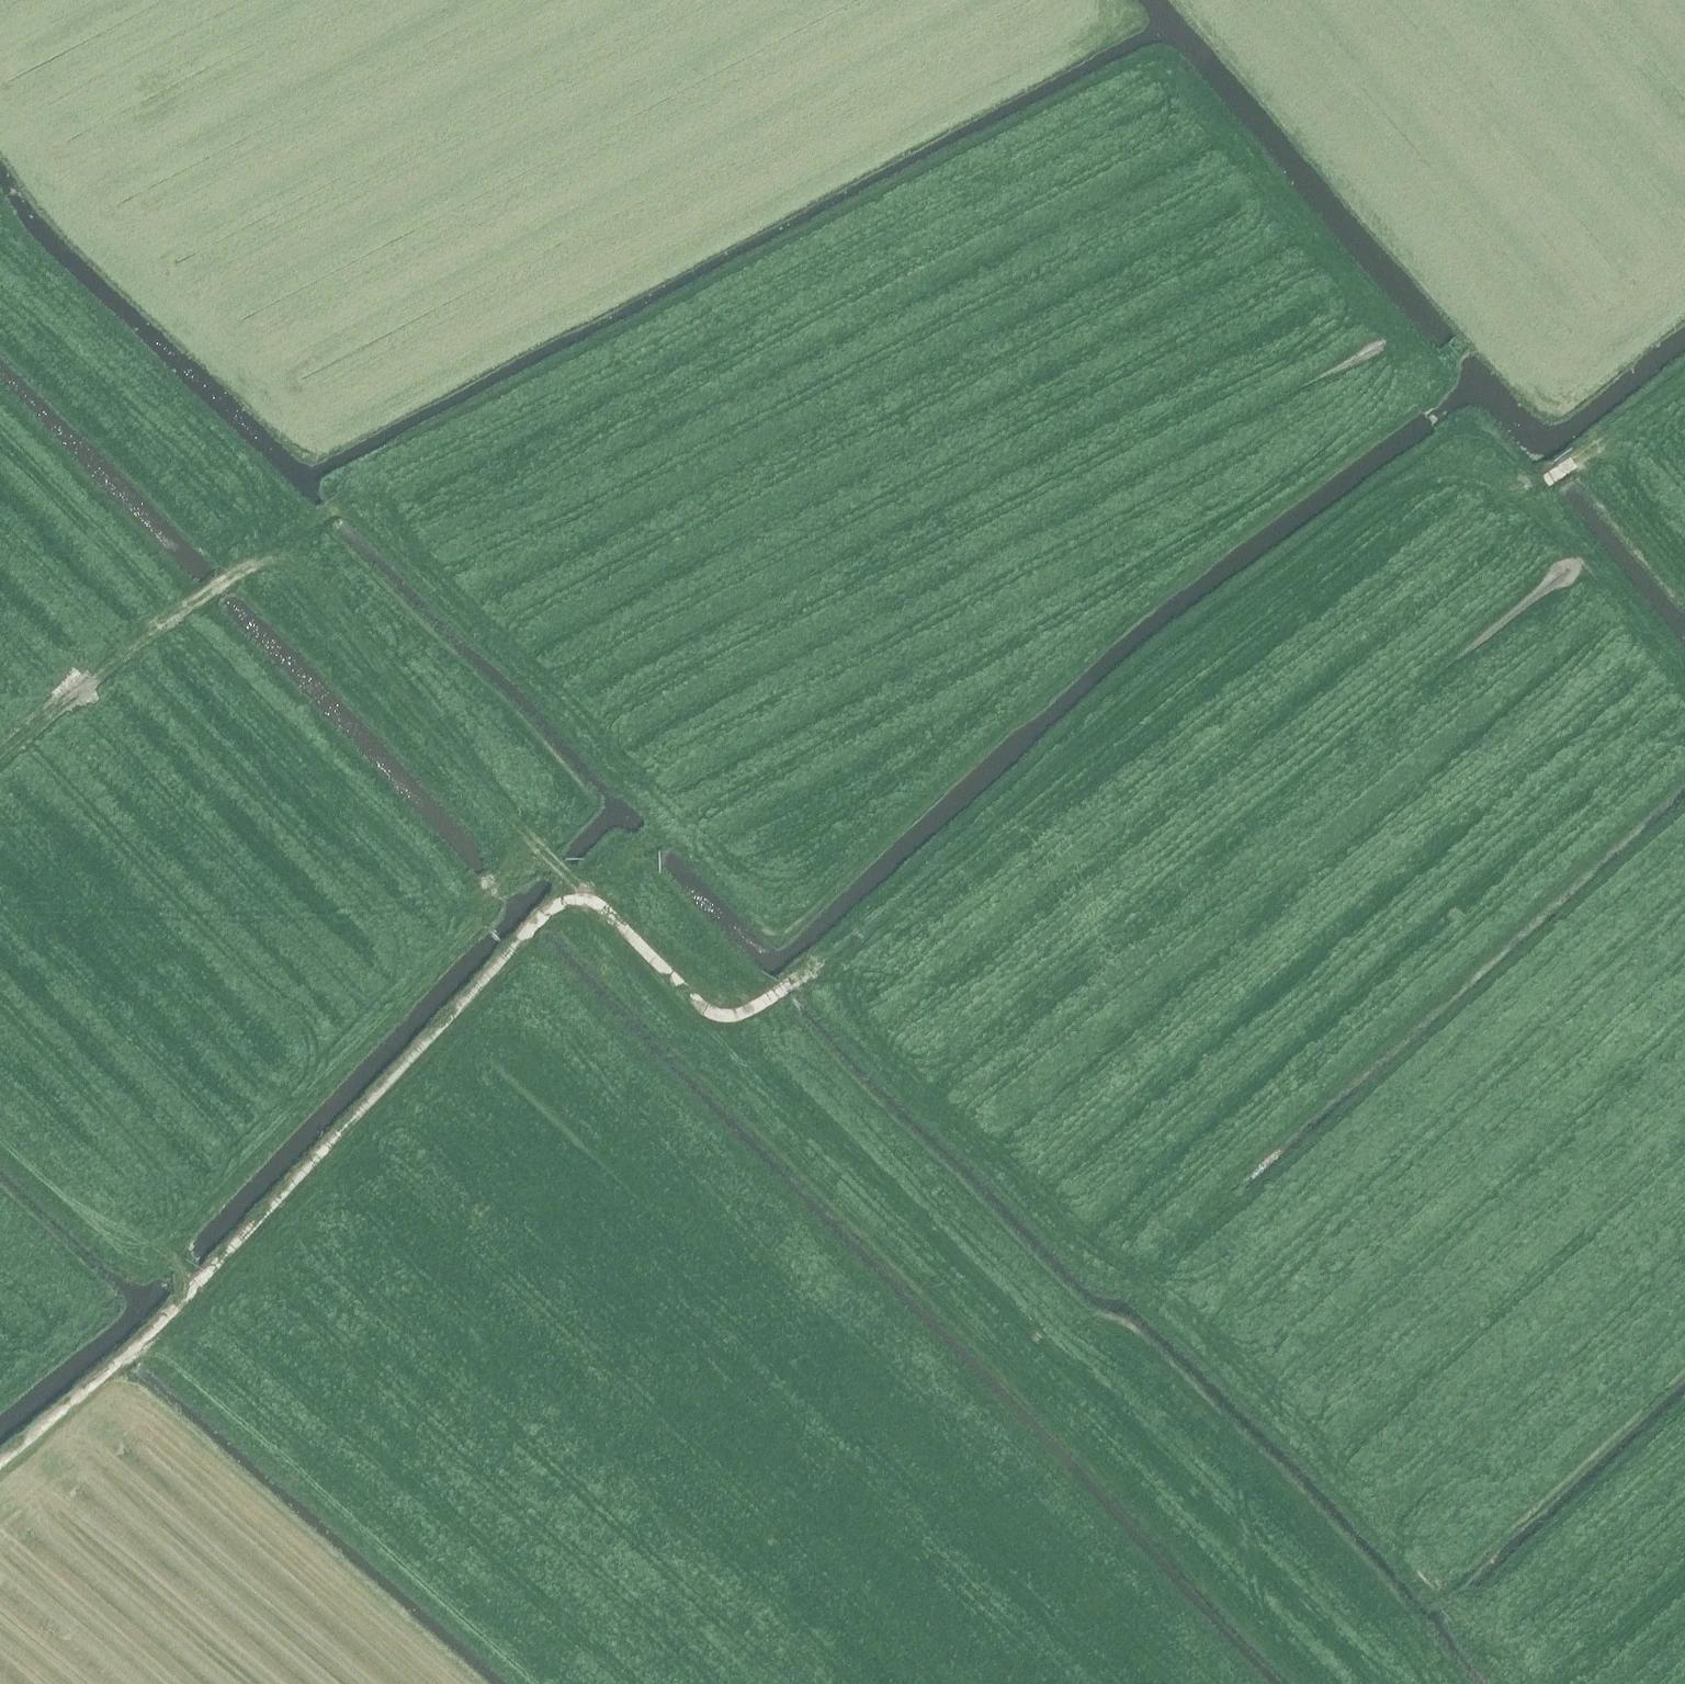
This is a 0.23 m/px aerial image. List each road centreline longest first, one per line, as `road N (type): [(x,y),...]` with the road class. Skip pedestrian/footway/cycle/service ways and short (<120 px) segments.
road 1 (track): [(834,950),(770,1001),(721,1015),(599,906),(551,909),(176,1308),(0,1462)]

